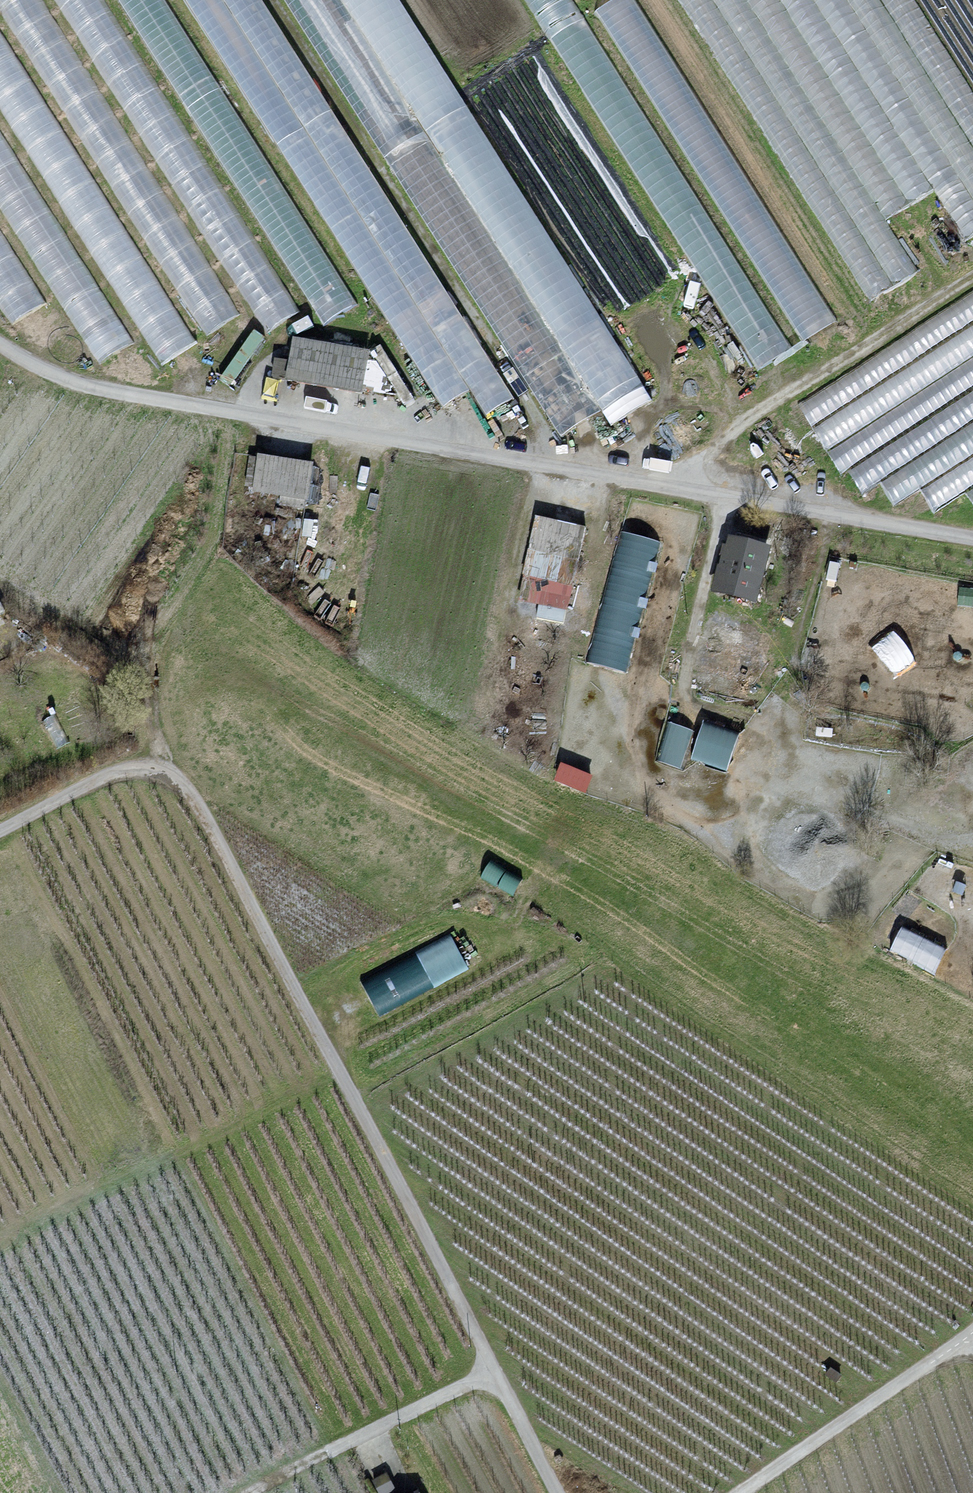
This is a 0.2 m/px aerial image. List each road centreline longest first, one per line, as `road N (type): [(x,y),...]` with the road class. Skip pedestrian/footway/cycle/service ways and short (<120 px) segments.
road 1 (unclassified): [(0,343),(55,375),(102,389),(972,539)]
road 2 (track): [(0,832),(124,771),(161,772),(186,788),(218,836),(495,1371)]
road 3 (track): [(164,774),(160,714),(185,608),(209,556),(228,412)]
road 4 (track): [(690,490),(705,457),(736,428),(972,278)]
road 5 (unclassified): [(558,1492),(495,1371),(324,1455)]
road 6 (unclassified): [(972,1336),(741,1492)]

